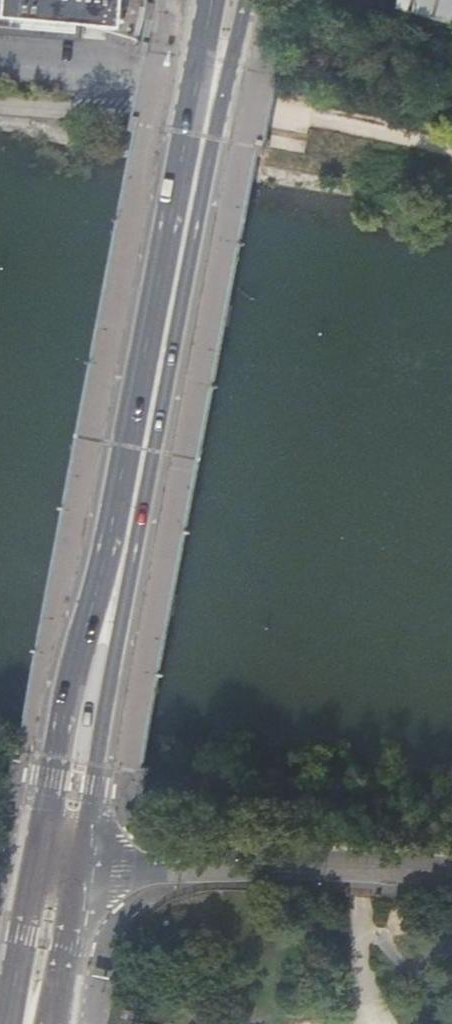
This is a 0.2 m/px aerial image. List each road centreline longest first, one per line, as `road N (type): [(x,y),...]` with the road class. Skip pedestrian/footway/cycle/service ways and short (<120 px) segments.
road 1 (tertiary): [(451,871),(313,863),(80,873)]
road 2 (primary): [(118,549),(187,195)]
road 3 (primary): [(118,549),(88,587),(30,865)]
road 4 (primary): [(80,873),(129,593),(118,549)]
road 5 (residential): [(0,68),(264,113)]
road 6 (primary): [(187,195),(216,143),(245,0)]
road 7 (primary): [(205,0),(180,135),(187,195)]
road 8 (primary): [(30,865),(1,1023)]
road 9 (primary): [(51,1023),(80,873)]

